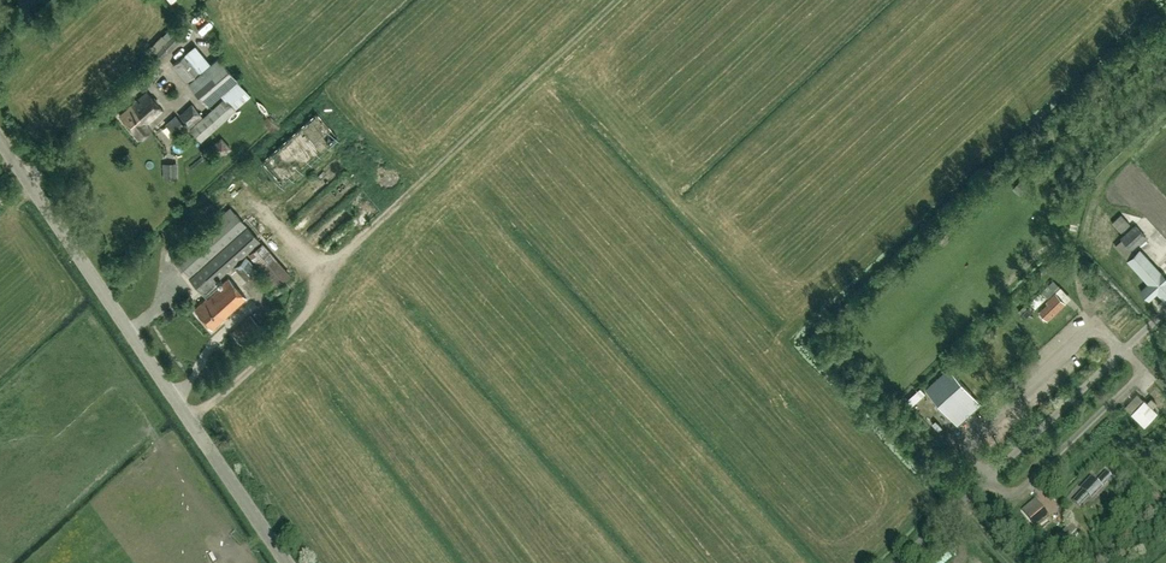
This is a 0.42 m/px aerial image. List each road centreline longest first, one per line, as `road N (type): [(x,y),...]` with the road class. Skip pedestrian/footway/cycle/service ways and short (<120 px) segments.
road 1 (unclassified): [(288,562),(0,141)]
road 2 (unclassified): [(898,562),(1154,322)]
road 3 (track): [(1097,326),(1079,265),(1101,185),(1165,119)]

